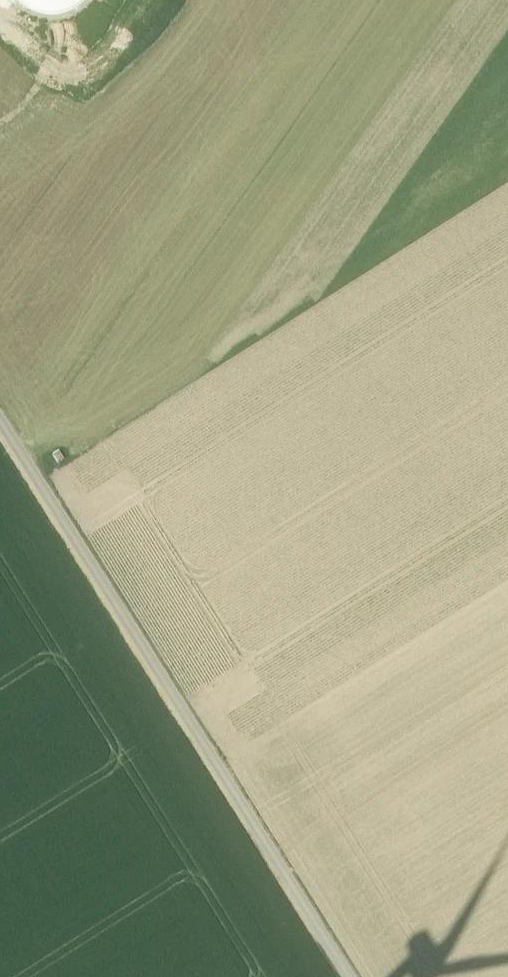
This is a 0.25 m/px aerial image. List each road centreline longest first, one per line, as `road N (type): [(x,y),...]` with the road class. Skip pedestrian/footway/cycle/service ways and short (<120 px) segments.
road 1 (track): [(348,976),(0,424)]

